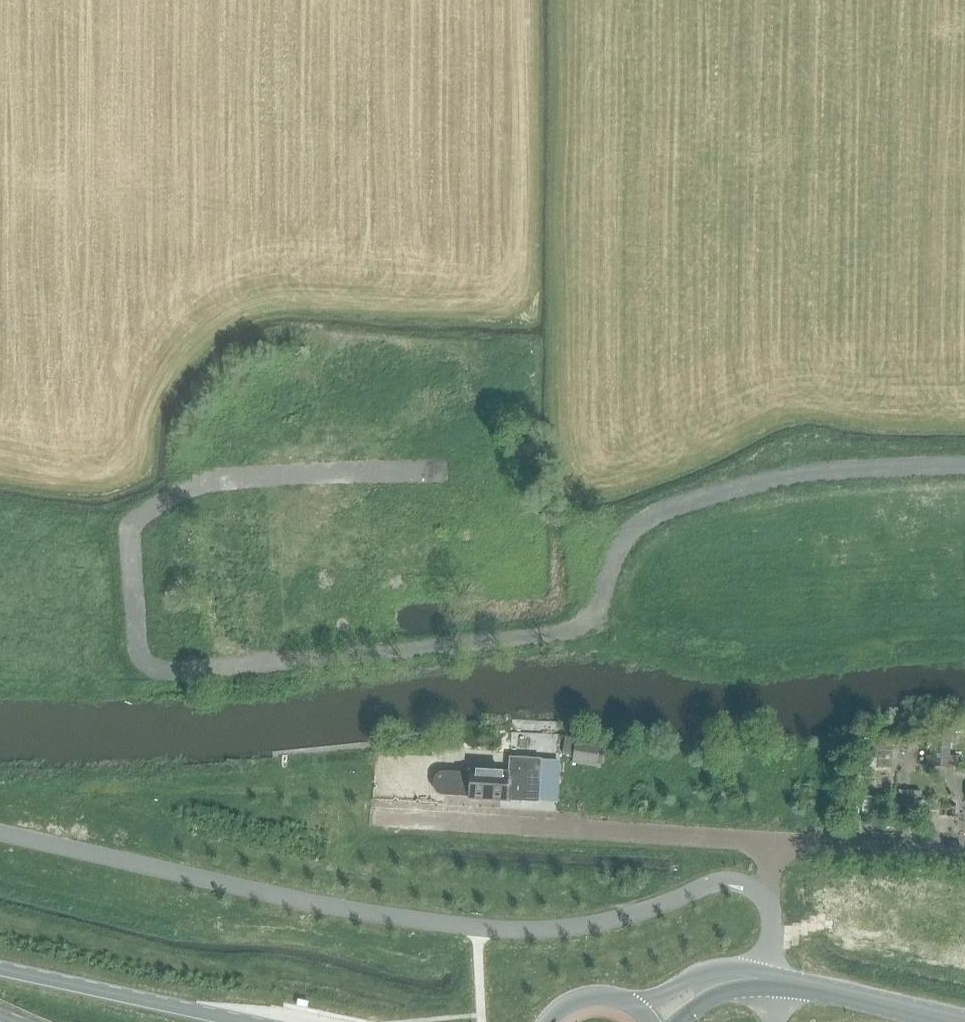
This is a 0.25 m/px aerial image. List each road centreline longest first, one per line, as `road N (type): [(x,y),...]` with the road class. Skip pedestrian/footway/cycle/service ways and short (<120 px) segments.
road 1 (track): [(367,444),(323,447),(254,505),(253,636),(263,651),(284,658),(554,635),(585,617),(614,543),(644,516),(795,472),(964,462)]
road 2 (unclassified): [(761,894),(724,879),(631,917),(552,929),(477,928),(274,895),(0,832)]
road 3 (unclassified): [(387,818),(771,841)]
road 4 (primary): [(235,1021),(0,970)]
road 5 (secondary): [(960,1021),(768,975)]
road 6 (unclassified): [(771,841),(964,852)]
road 7 (track): [(260,496),(349,493),(374,478),(367,444)]
road 8 (secondary): [(768,975),(715,968),(626,1003)]

